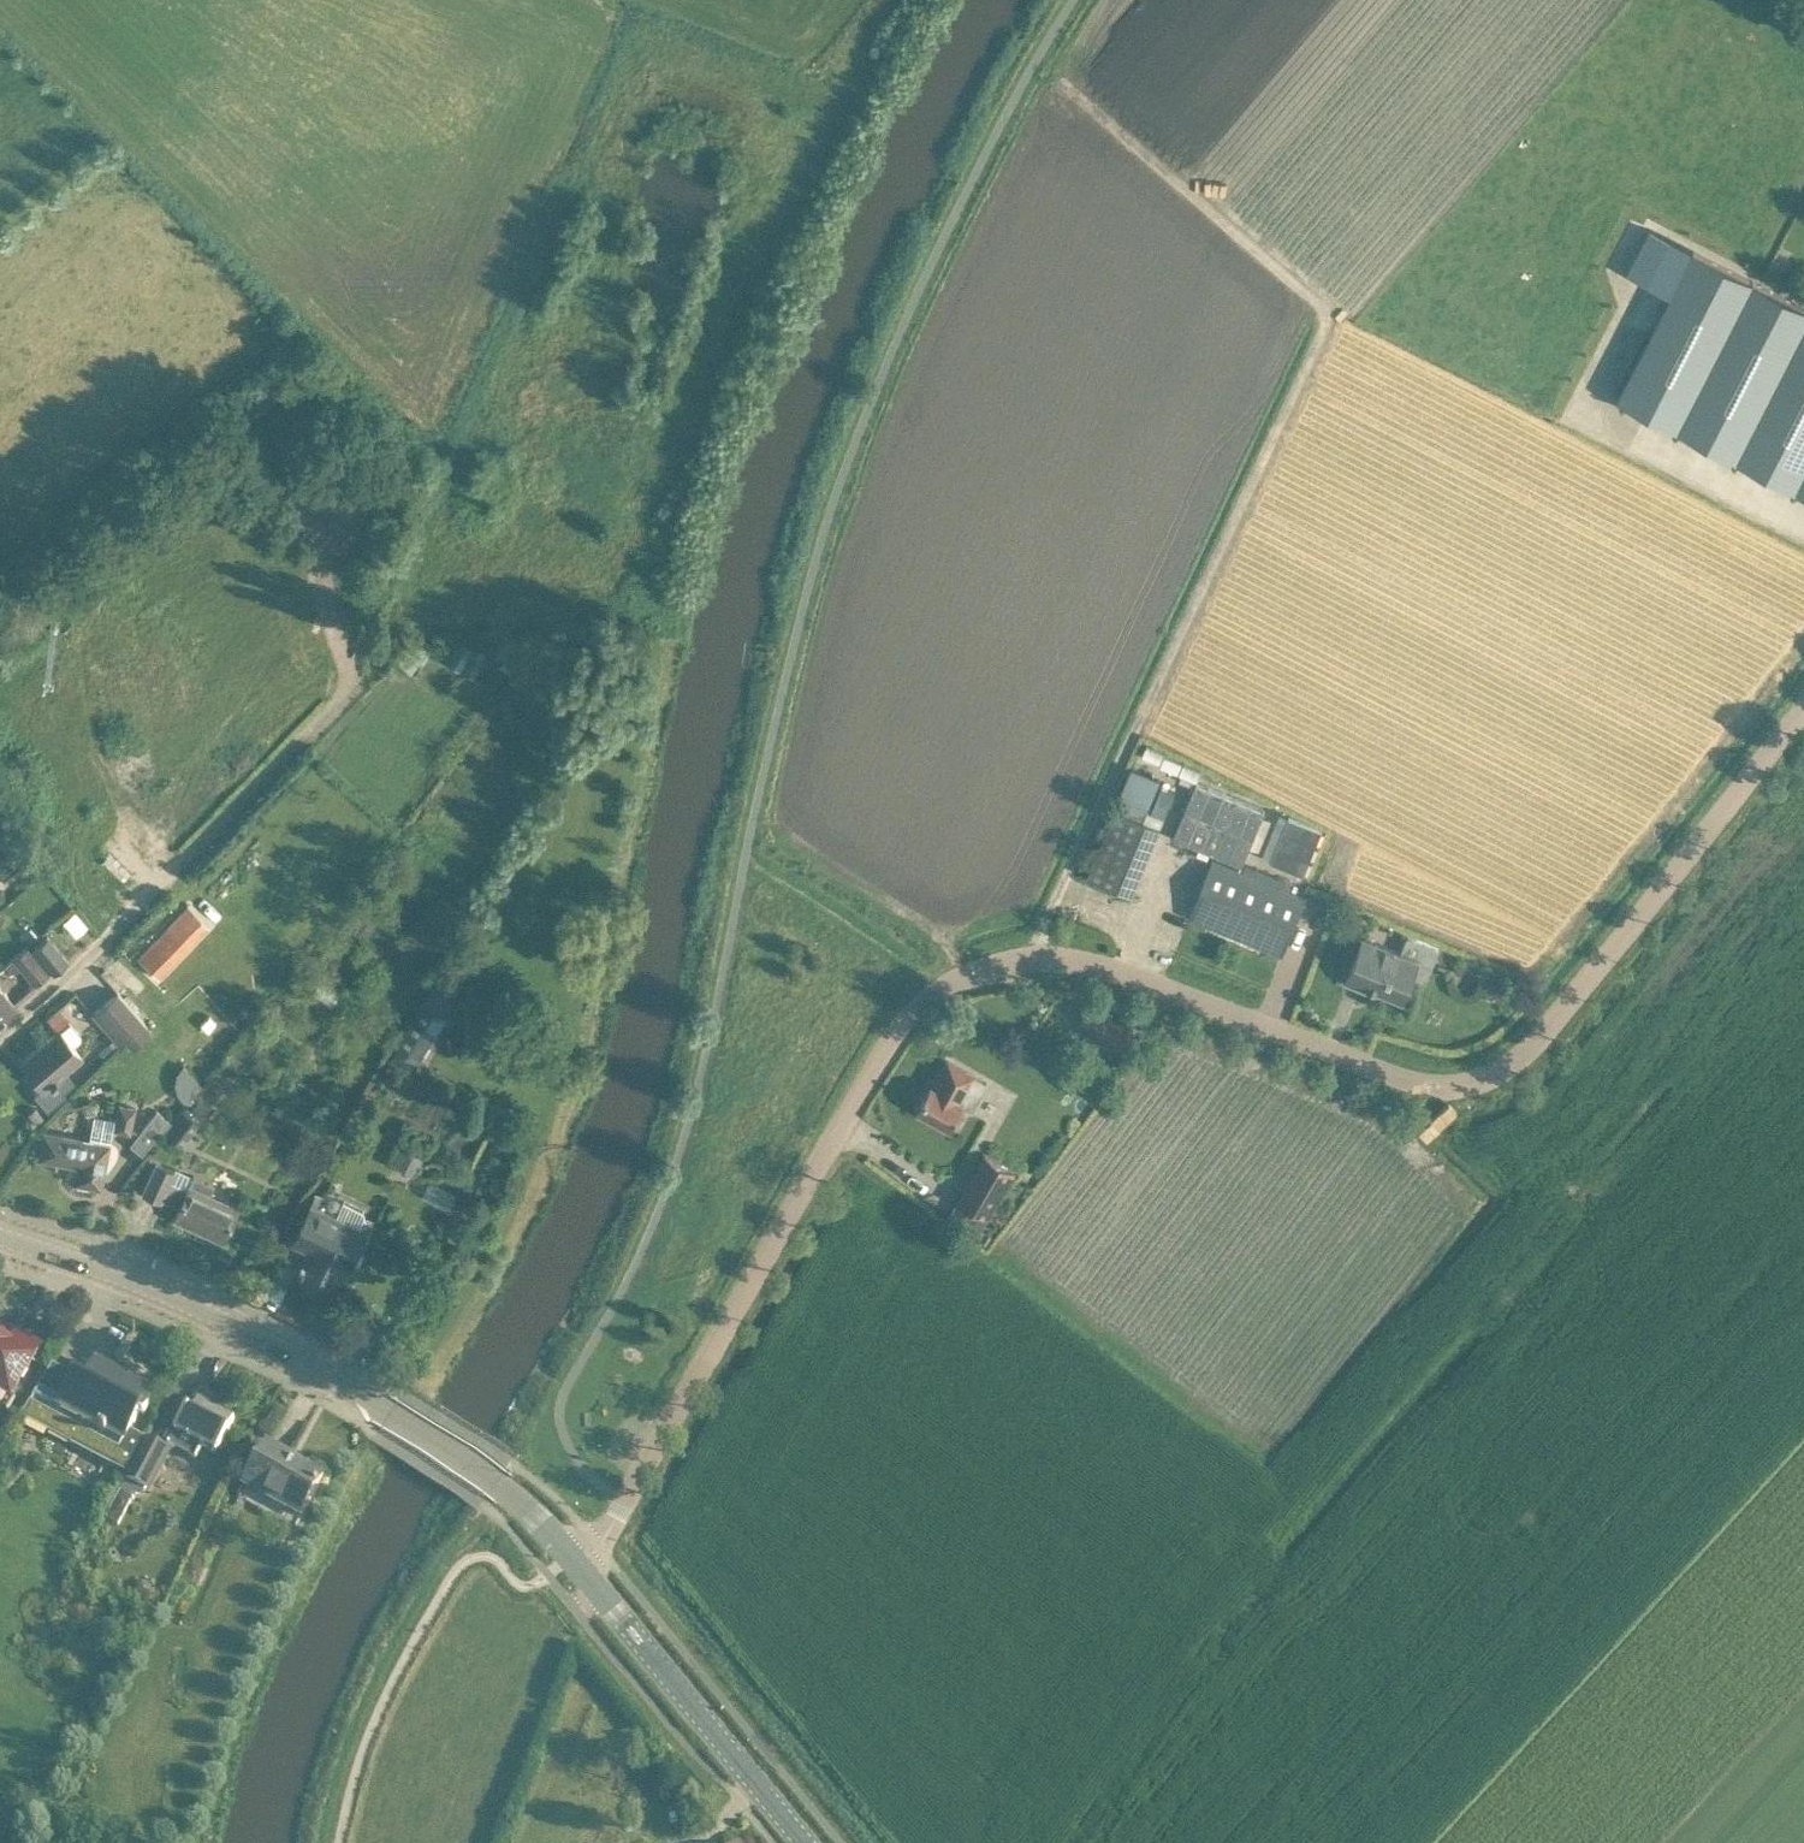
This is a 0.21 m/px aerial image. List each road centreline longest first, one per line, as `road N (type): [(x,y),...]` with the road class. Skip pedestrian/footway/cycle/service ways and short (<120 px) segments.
road 1 (unclassified): [(569,1557),(609,1526),(863,1092),(918,1007),(946,985),(1056,954),(1113,967),(1433,1086),(1507,1071),(1561,1018),(1803,705)]
road 2 (unclassified): [(0,1036),(105,942),(346,689),(349,667),(321,572),(341,510)]
road 3 (tertiary): [(569,1557),(492,1483),(389,1415),(196,1308),(0,1235)]
road 4 (tertiary): [(804,1842),(569,1557)]

